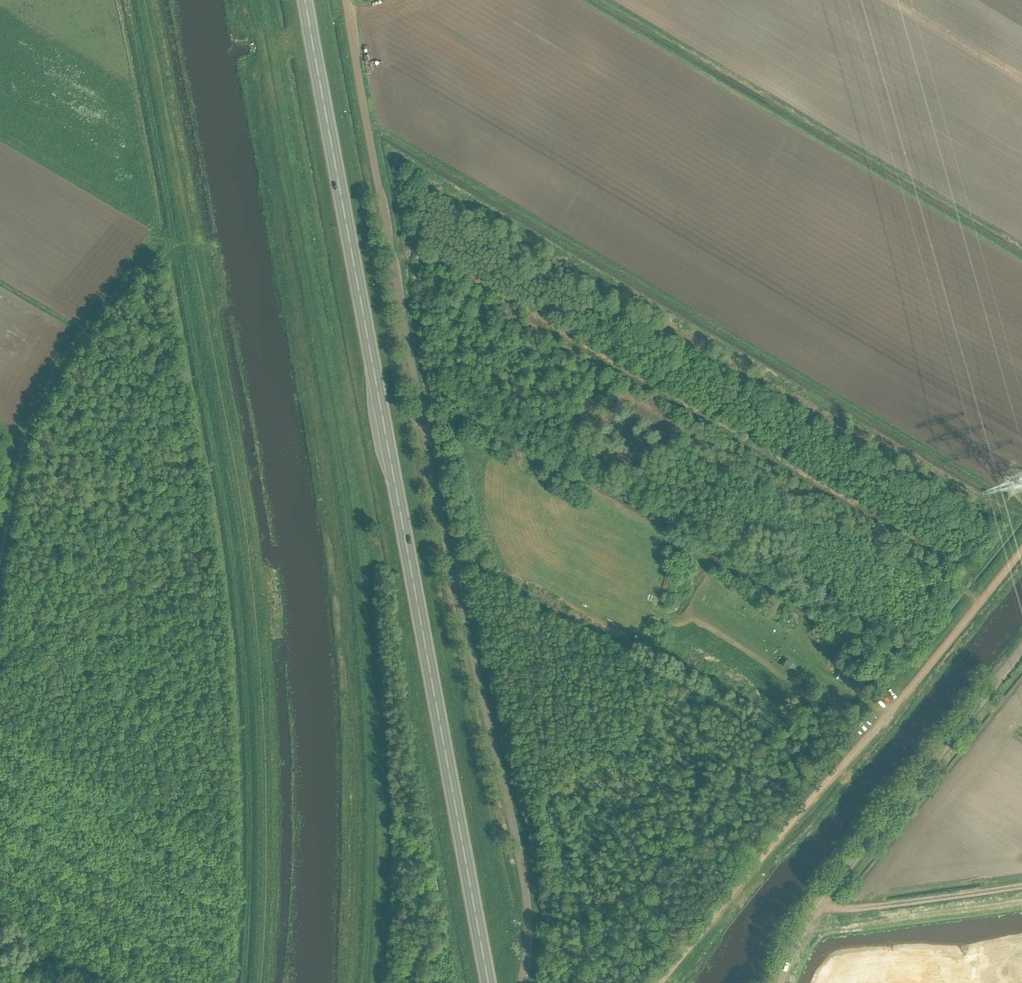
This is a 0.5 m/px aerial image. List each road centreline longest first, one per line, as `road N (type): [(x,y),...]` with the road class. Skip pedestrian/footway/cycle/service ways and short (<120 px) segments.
road 1 (unclassified): [(522,982),(528,928),(519,855),(402,324),(347,0)]
road 2 (trunk): [(489,982),(305,0)]
road 3 (unclassified): [(779,982),(819,902),(1021,647)]
road 4 (unclassified): [(660,982),(888,711)]
road 5 (track): [(888,711),(1021,550)]
road 6 (track): [(1021,884),(829,908),(819,902)]

